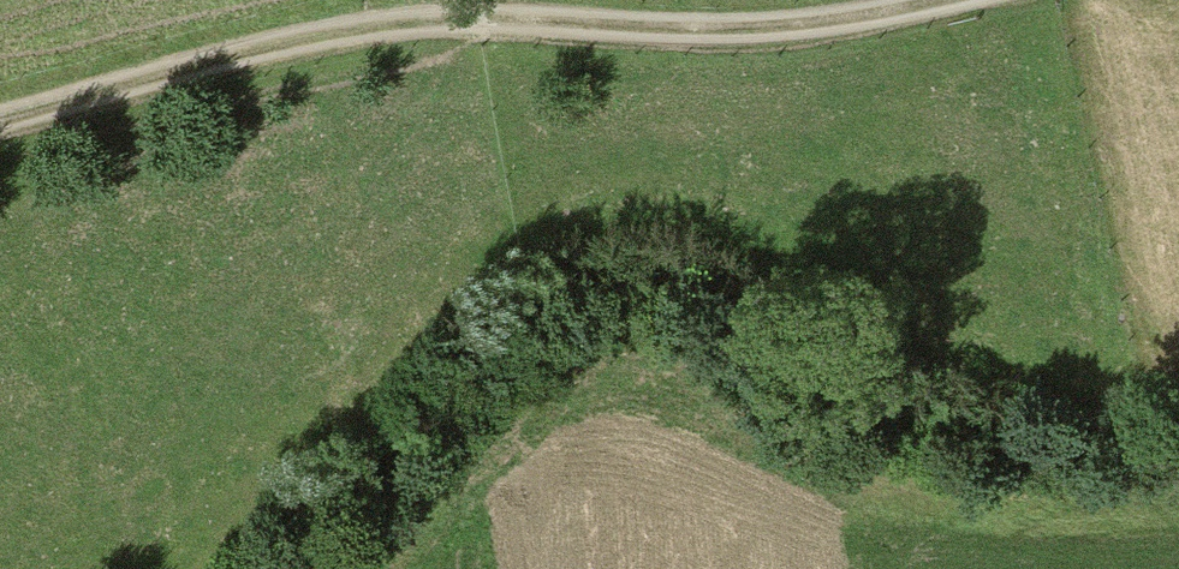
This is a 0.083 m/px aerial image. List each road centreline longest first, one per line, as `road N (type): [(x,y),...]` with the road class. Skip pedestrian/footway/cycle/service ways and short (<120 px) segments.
road 1 (track): [(0,117),(376,24),(704,30),(896,18),(965,0)]
road 2 (track): [(378,568),(517,431),(575,404),(666,403),(774,445),(969,501),(1059,514),(1178,502)]

